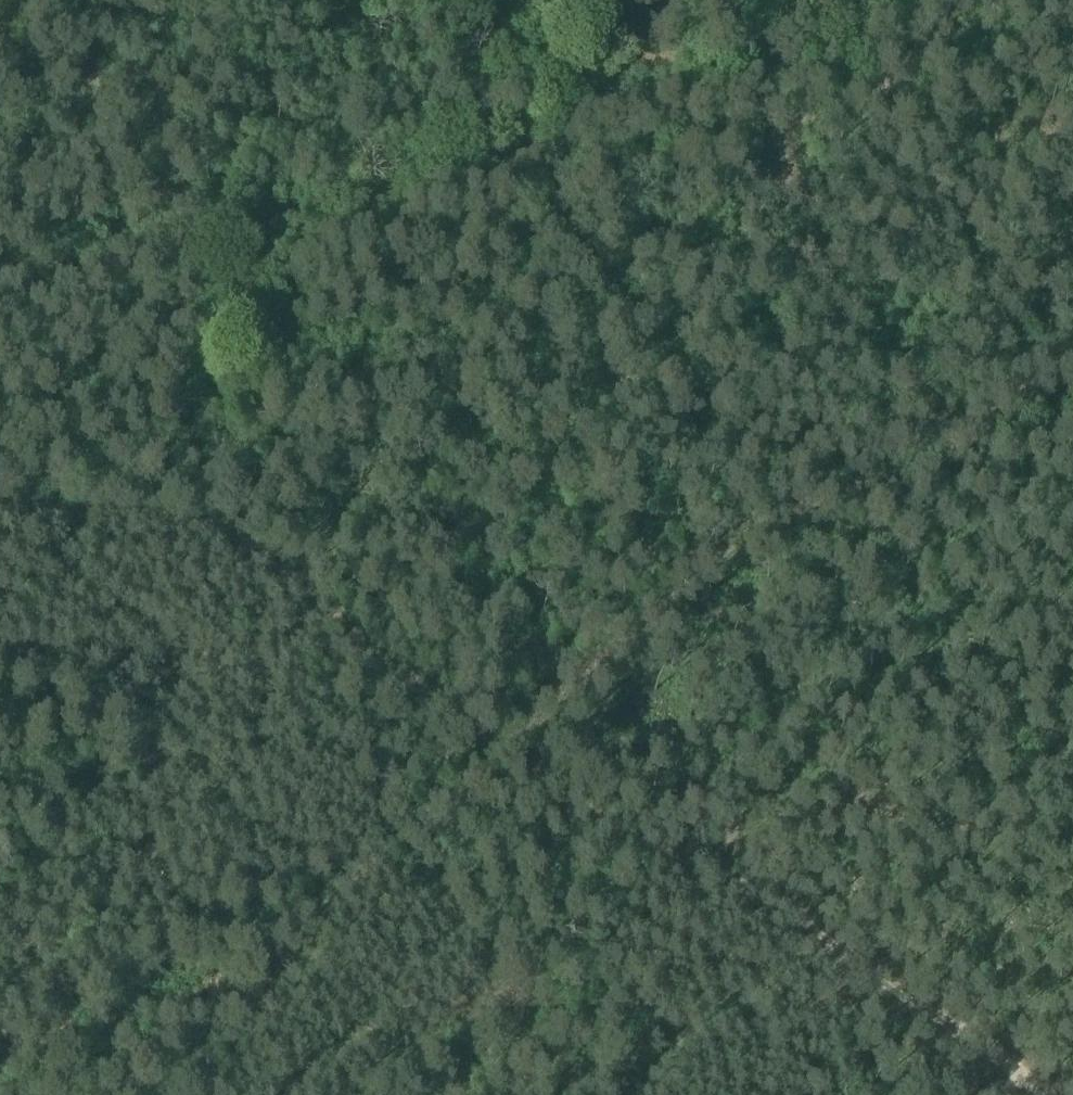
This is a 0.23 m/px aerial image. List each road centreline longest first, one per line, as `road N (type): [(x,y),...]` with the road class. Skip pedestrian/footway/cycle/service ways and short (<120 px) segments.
road 1 (track): [(783,120),(542,208),(399,247),(319,298),(162,524),(231,536),(473,751),(718,527),(809,515),(863,497),(1072,328)]
road 2 (track): [(700,871),(755,820),(806,801),(832,807),(899,857),(933,857),(969,843),(1072,735)]
road 3 (track): [(0,1060),(34,1059),(89,1010),(140,996),(271,1001)]
road 4 (track): [(1028,0),(885,90),(783,120)]
road 5 (track): [(738,31),(644,61),(567,0)]
road 6 (track): [(0,482),(162,524)]

